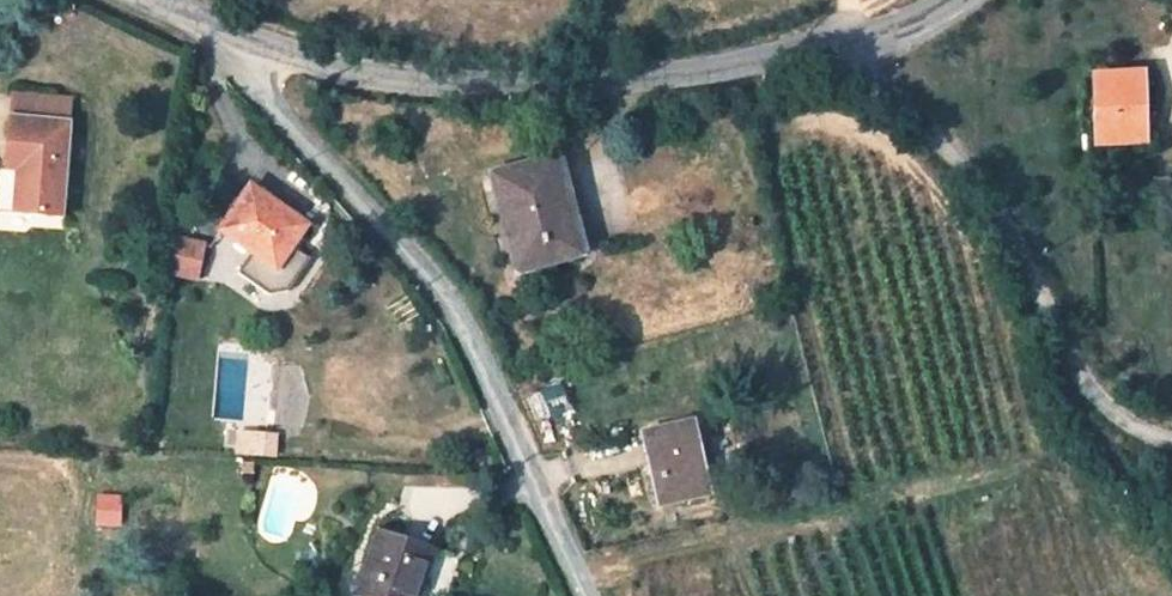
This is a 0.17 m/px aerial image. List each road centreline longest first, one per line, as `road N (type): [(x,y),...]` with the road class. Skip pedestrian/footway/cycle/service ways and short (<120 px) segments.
road 1 (unclassified): [(181,3),(428,281),(576,595)]
road 2 (unclassified): [(851,53),(485,113),(181,3)]
road 3 (unclassified): [(1171,448),(1147,444),(1092,412),(963,168),(851,53)]

